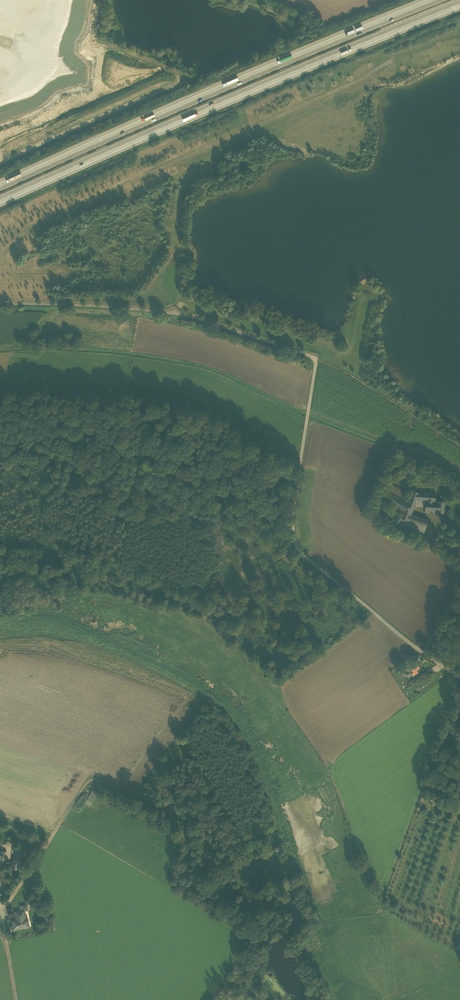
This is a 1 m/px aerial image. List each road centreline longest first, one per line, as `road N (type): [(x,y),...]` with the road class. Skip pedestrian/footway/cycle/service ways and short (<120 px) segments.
road 1 (unclassified): [(0,303),(173,313),(316,358),(292,527),(297,545),(459,677)]
road 2 (track): [(210,999),(249,933),(172,889),(189,820),(159,800),(90,778),(0,911)]
road 3 (motorway): [(0,200),(459,3)]
road 4 (motorway): [(437,0),(0,187)]

